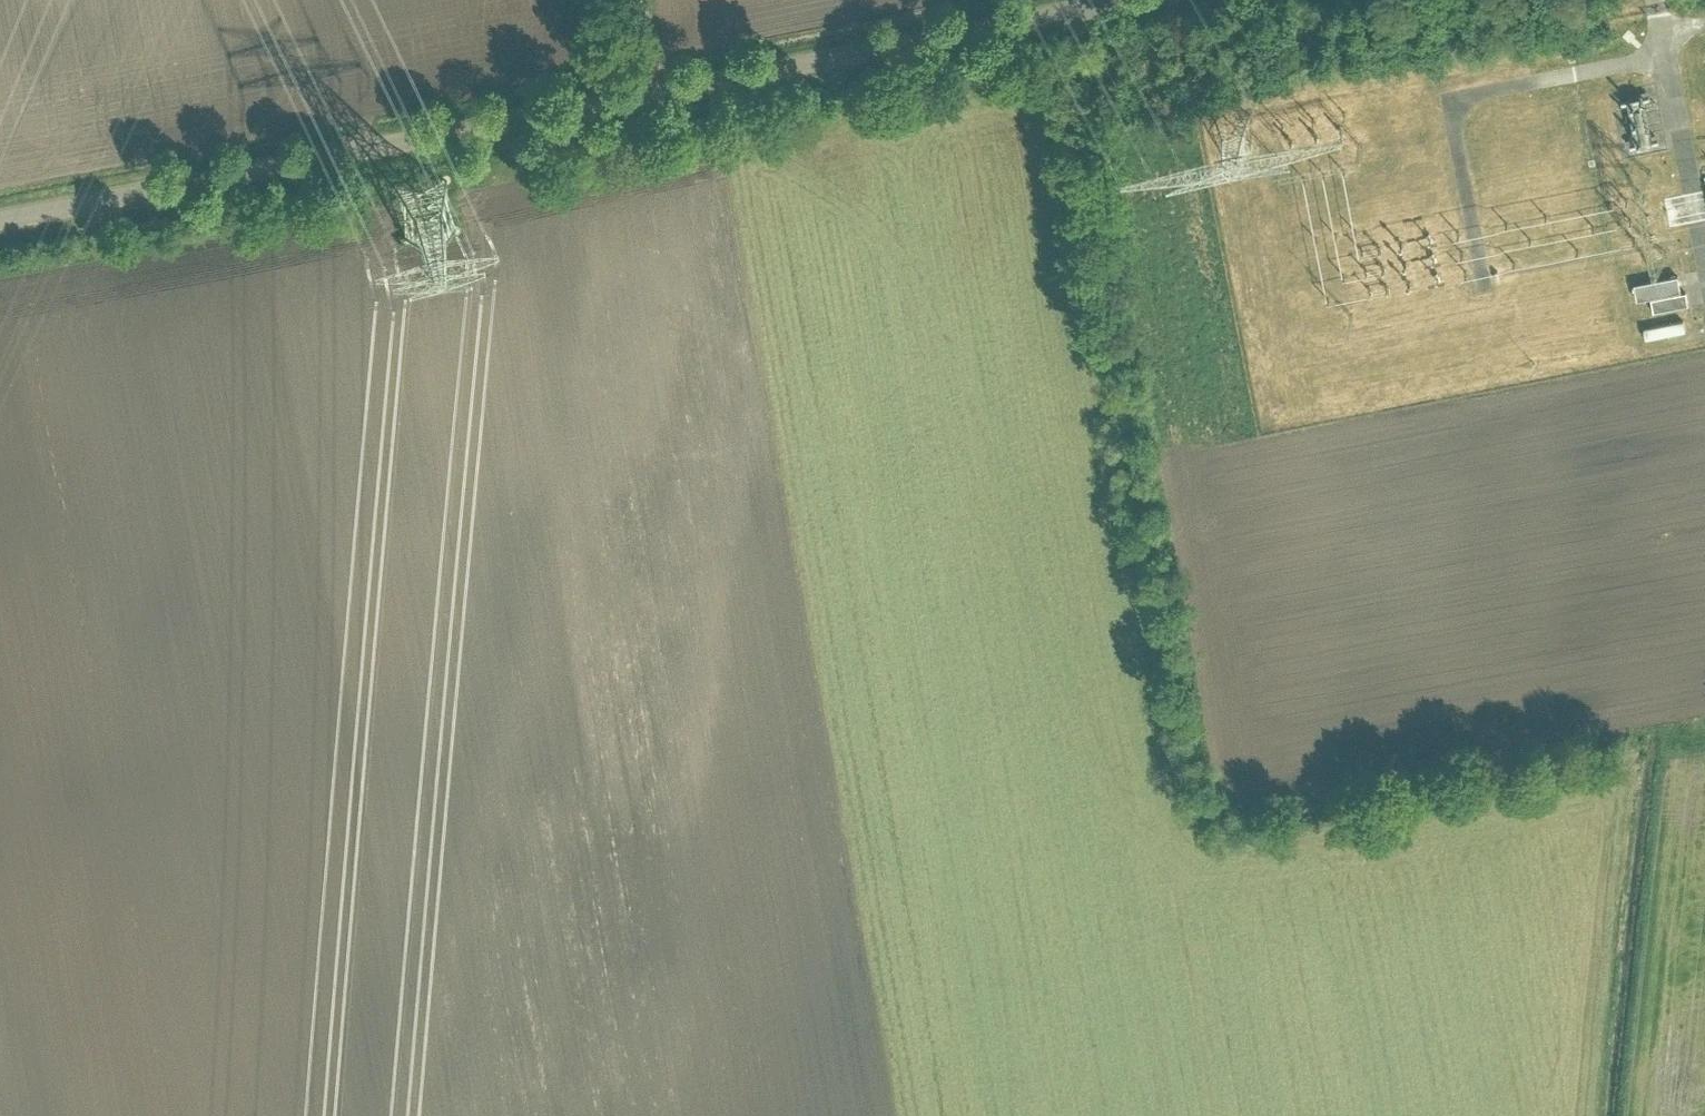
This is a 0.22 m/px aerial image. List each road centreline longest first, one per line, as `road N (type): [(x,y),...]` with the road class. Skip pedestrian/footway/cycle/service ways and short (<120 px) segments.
road 1 (residential): [(1154,0),(0,222)]

